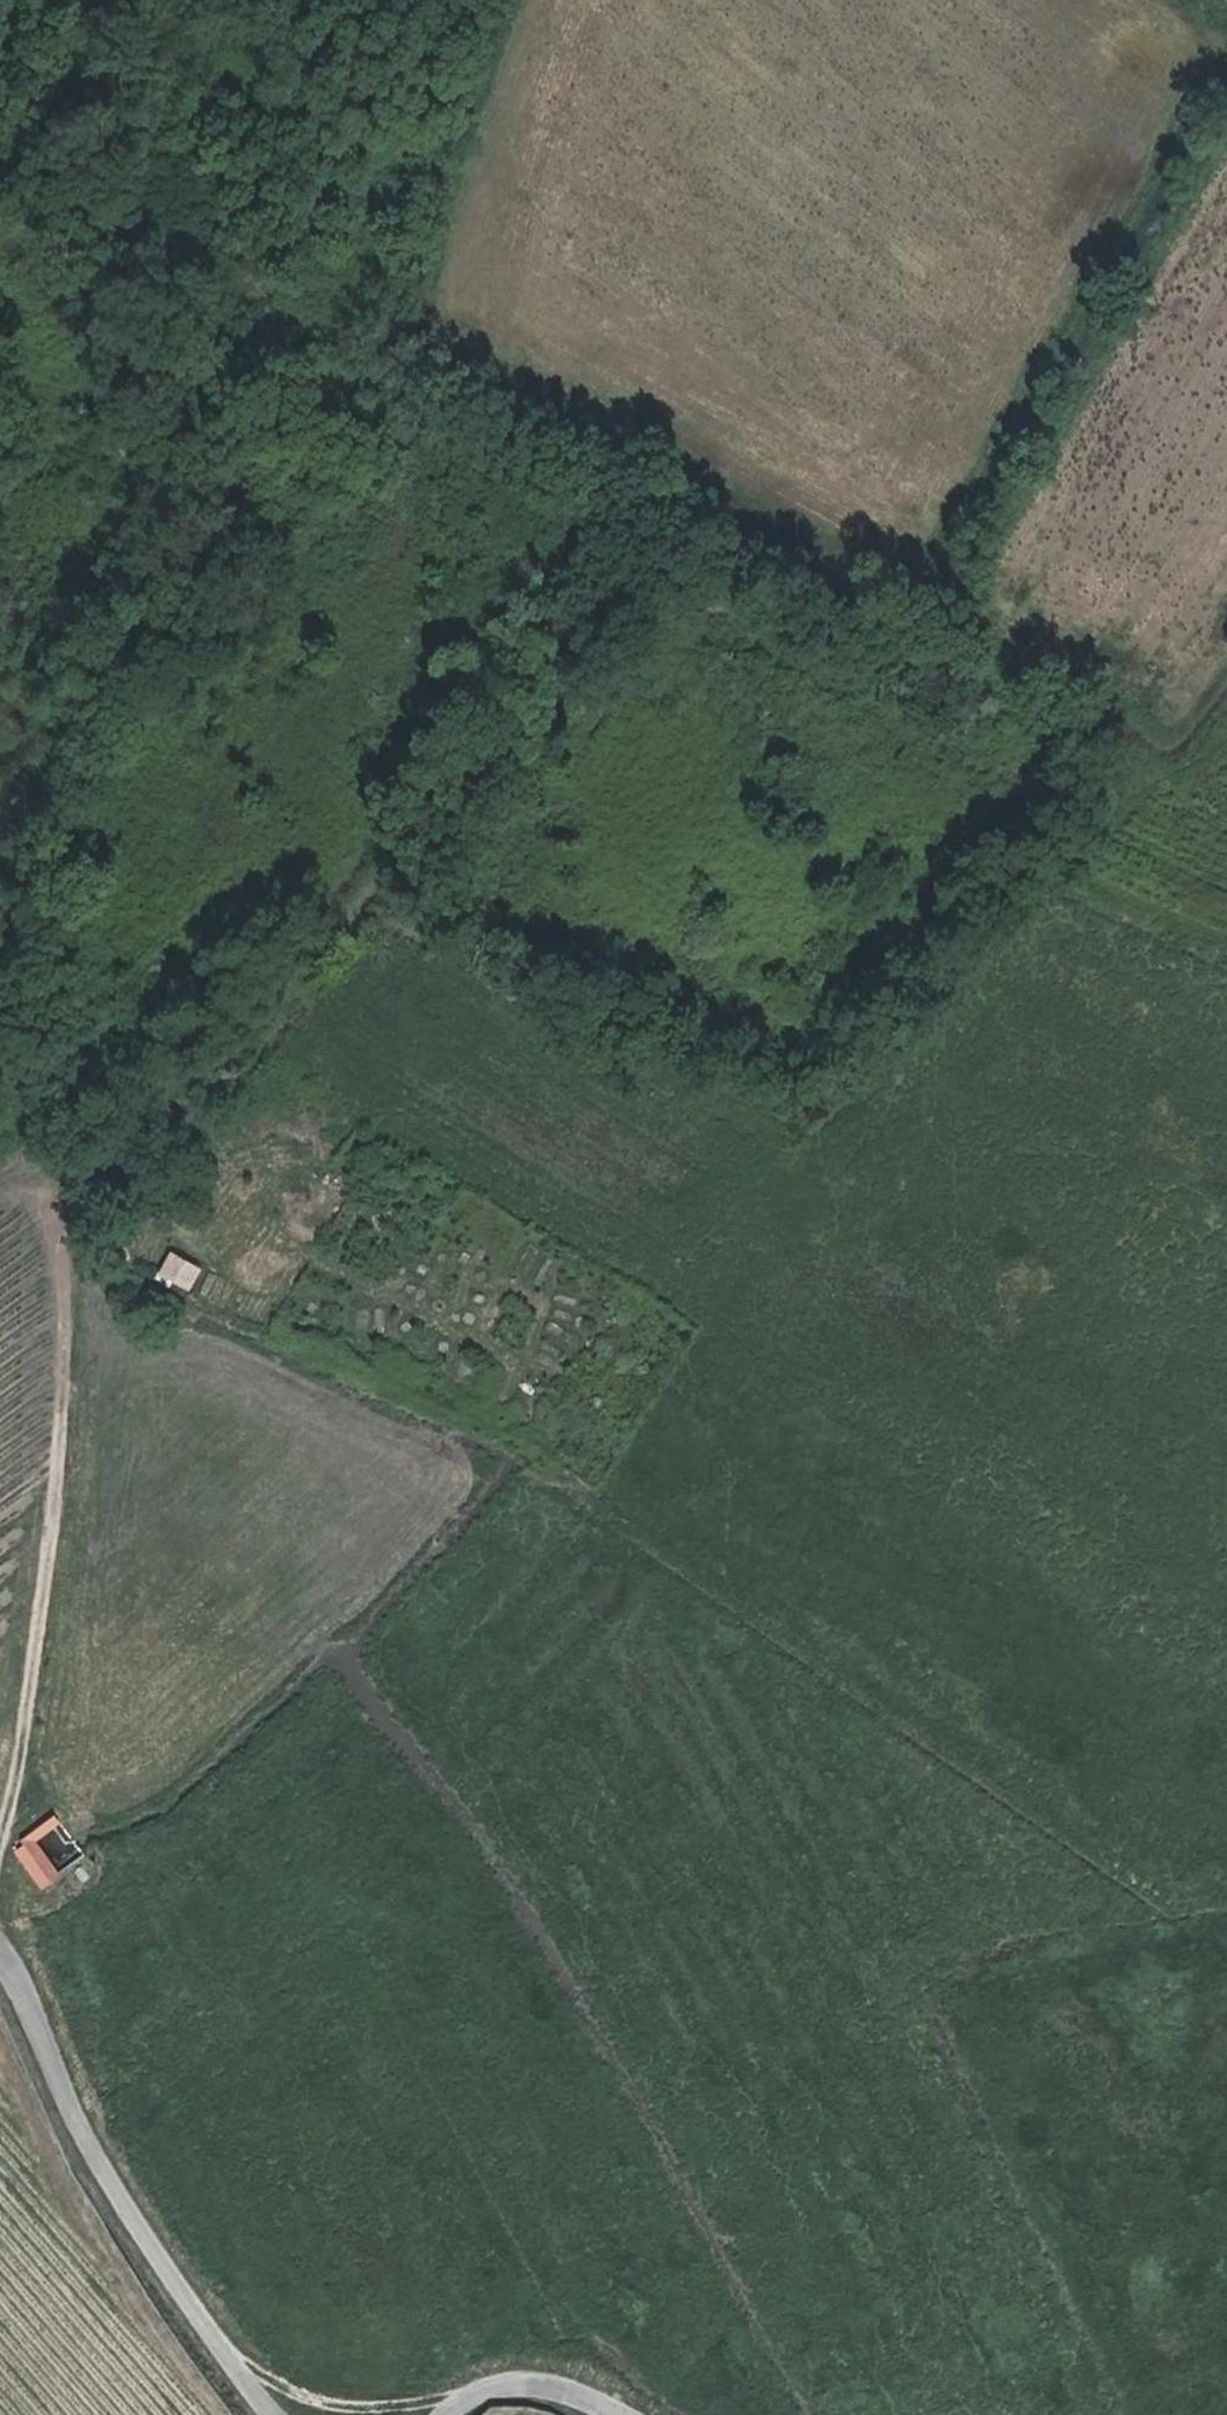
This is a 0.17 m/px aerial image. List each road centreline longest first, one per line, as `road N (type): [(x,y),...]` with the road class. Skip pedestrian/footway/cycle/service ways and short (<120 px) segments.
road 1 (track): [(0,1854),(29,1742),(46,1544),(46,1181),(0,1212)]
road 2 (unclassified): [(277,2414),(128,2219),(0,1953)]
road 3 (unclassified): [(613,2414),(539,2384),(487,2388),(449,2414)]

